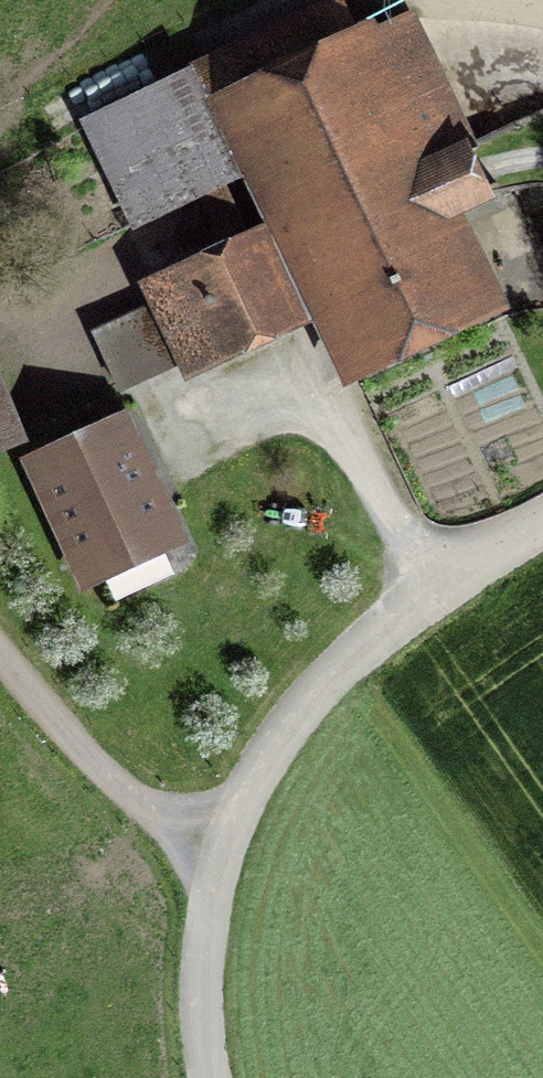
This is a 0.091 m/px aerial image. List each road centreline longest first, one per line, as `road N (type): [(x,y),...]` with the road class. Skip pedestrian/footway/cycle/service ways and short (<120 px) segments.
road 1 (unclassified): [(542,516),(367,646),(293,721),(255,781),(224,854),(205,946),(211,1077)]
road 2 (track): [(0,652),(101,768),(224,854)]

